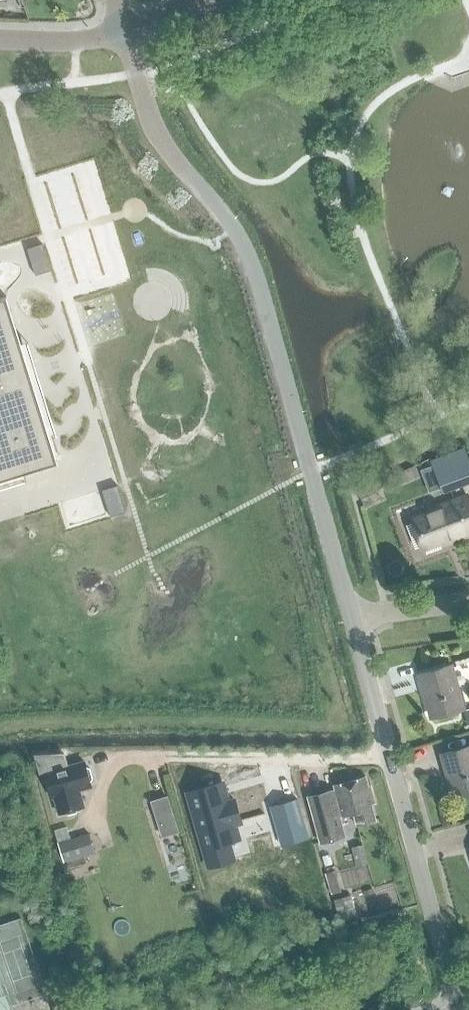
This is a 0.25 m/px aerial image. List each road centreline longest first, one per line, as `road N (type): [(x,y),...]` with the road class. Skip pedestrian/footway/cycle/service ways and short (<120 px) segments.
road 1 (unclassified): [(354,620),(247,254),(158,133),(125,30)]
road 2 (track): [(315,615),(338,711),(320,728),(0,729)]
road 3 (unclassified): [(460,1009),(354,620)]
road 4 (unclassified): [(0,39),(75,42),(125,30)]

